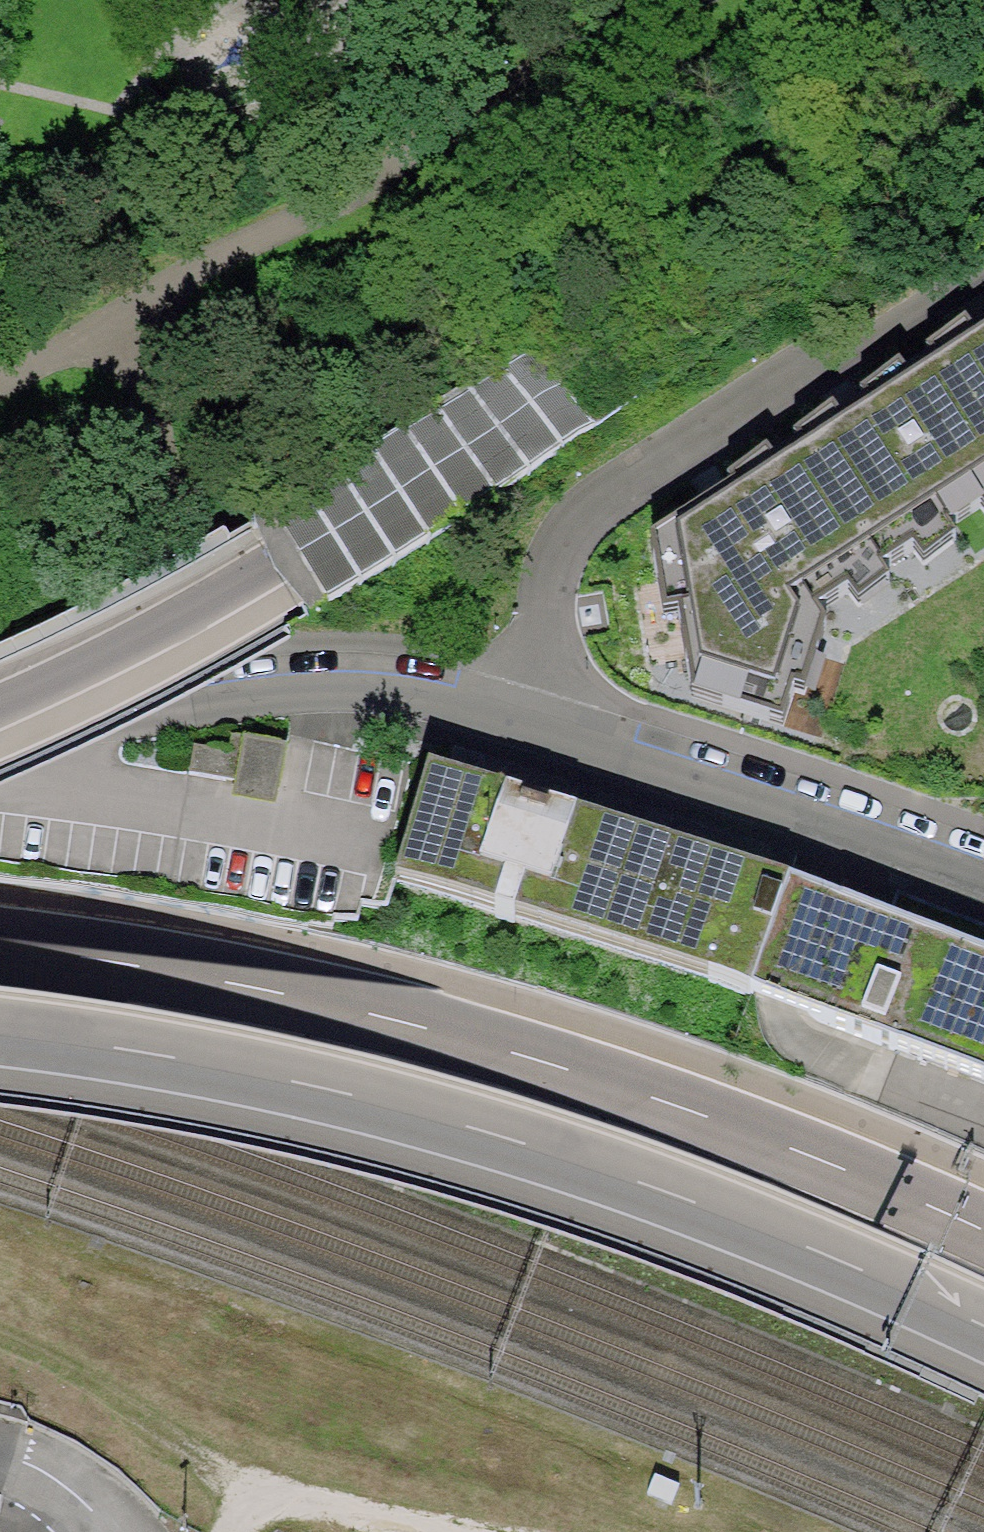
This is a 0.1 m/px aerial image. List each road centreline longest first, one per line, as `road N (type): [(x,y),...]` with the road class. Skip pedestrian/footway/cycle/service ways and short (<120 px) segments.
road 1 (motorway): [(0,709),(181,627),(505,445),(851,174),(983,57)]
road 2 (motorway): [(936,0),(790,136),(255,573),(73,681),(0,710)]
road 3 (motorway): [(0,1033),(252,1073),(518,1139),(798,1245),(983,1327)]
road 4 (motorway): [(983,1226),(639,1088),(482,1039),(245,983),(0,944)]
road 5 (residential): [(983,263),(607,495),(546,579),(528,713)]
road 6 (residential): [(528,713),(373,681),(0,699)]
road 7 (residential): [(983,873),(528,713)]
road 8 (track): [(229,1531),(258,1501),(424,1531)]

